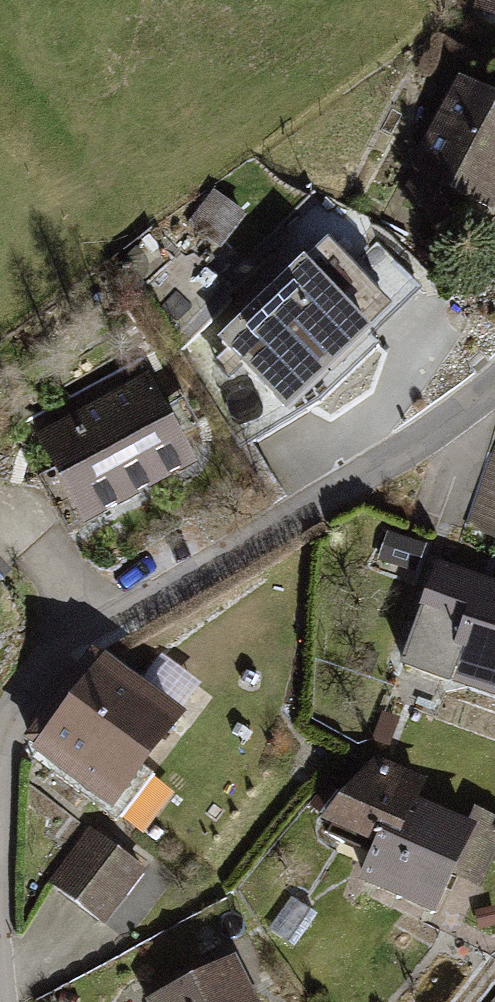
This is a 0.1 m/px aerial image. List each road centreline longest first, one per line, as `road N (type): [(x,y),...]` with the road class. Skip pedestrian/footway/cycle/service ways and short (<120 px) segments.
road 1 (residential): [(0,776),(6,727),(34,679),(94,624),(425,444),(494,396)]

